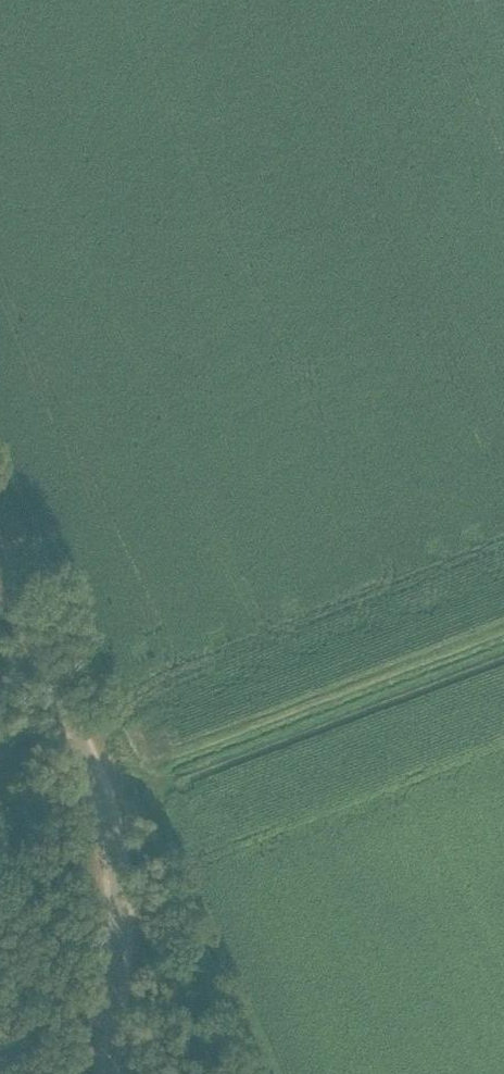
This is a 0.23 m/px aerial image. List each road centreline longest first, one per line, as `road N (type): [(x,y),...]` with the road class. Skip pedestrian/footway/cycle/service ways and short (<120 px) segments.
road 1 (unclassified): [(110,1073),(119,869),(108,817),(0,567)]

